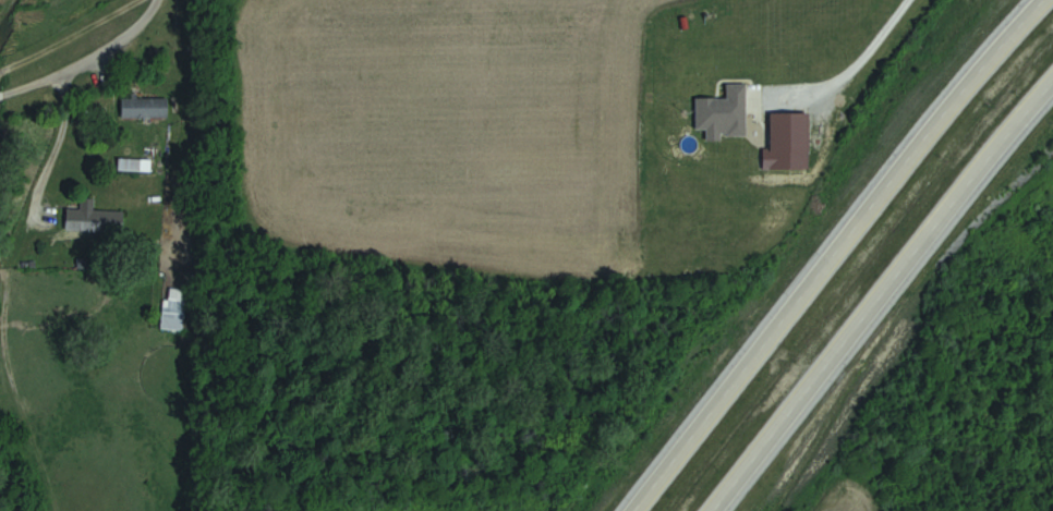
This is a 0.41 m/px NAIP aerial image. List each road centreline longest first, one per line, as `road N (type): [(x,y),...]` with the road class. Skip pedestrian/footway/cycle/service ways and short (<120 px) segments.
road 1 (trunk): [(1036,0),(971,66),(617,510)]
road 2 (trunk): [(702,510),(1052,71)]
road 3 (residential): [(58,72),(65,115),(5,263),(4,302),(8,361),(57,510)]
road 4 (residential): [(155,0),(138,24),(58,72),(0,90)]

